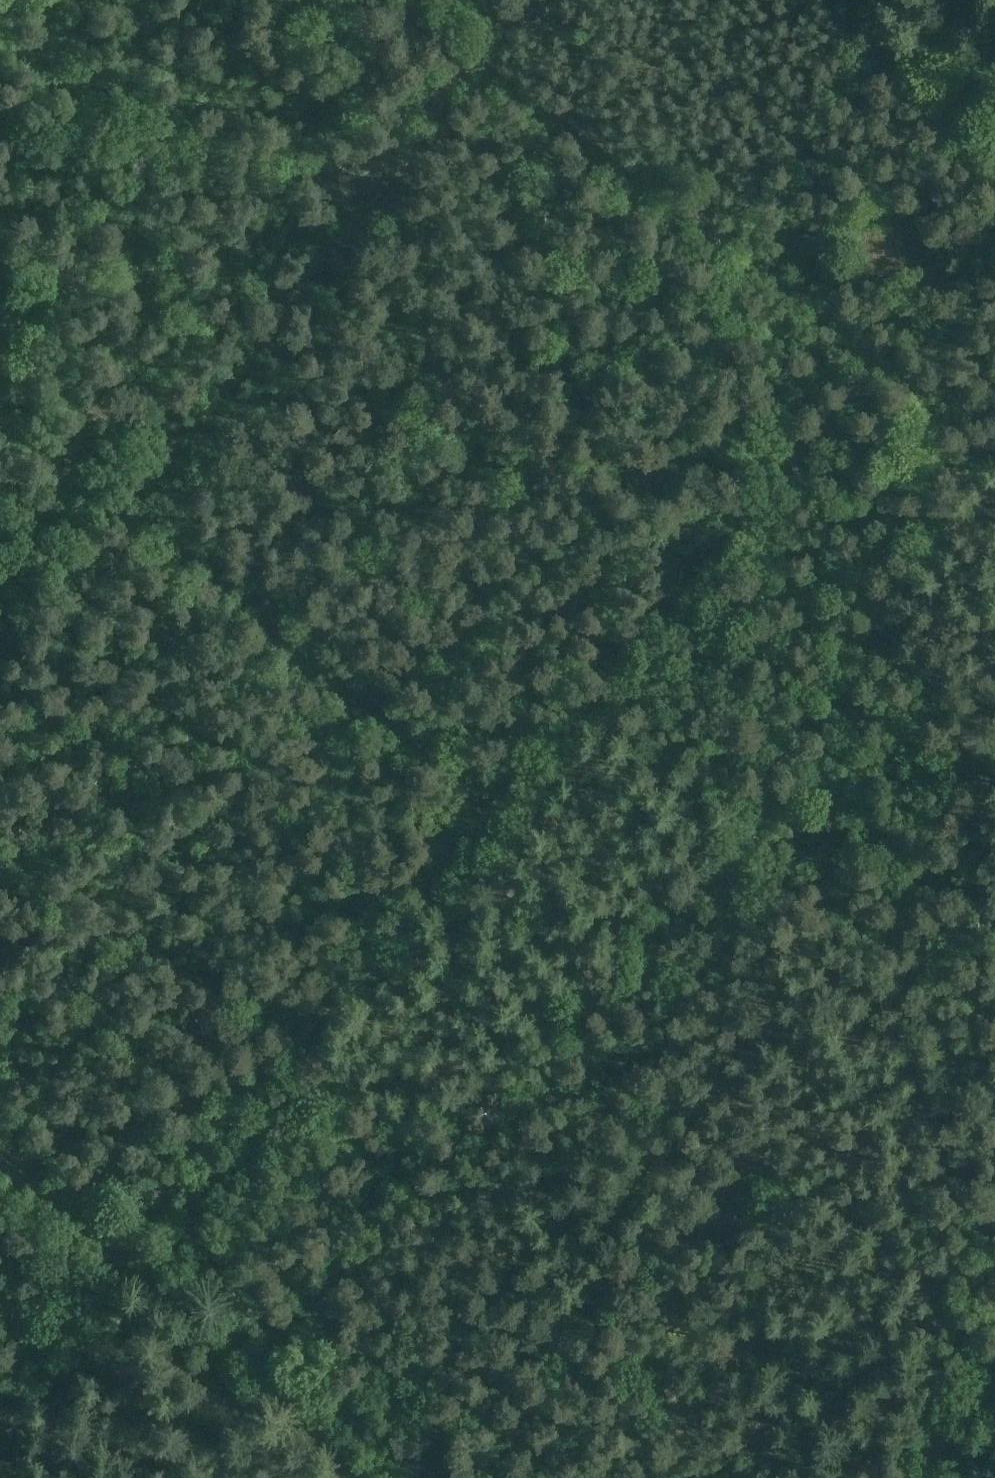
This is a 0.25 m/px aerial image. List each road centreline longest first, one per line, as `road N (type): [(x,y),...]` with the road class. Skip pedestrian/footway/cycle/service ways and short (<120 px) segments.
road 1 (track): [(994,1302),(570,1023),(433,886)]
road 2 (track): [(129,506),(333,242),(360,219),(387,214),(412,194),(427,168),(428,114),(526,0)]
road 3 (track): [(433,886),(0,1382)]
road 4 (track): [(0,1152),(439,1477)]
road 5 (track): [(129,506),(505,798)]
road 6 (track): [(505,798),(699,572)]
road 7 (track): [(699,572),(880,338)]
road 8 (track): [(880,338),(994,200)]
road 9 (track): [(862,0),(891,39),(994,115)]
road 10 (track): [(83,469),(0,570)]
road 11 (track): [(994,1375),(915,1477)]

